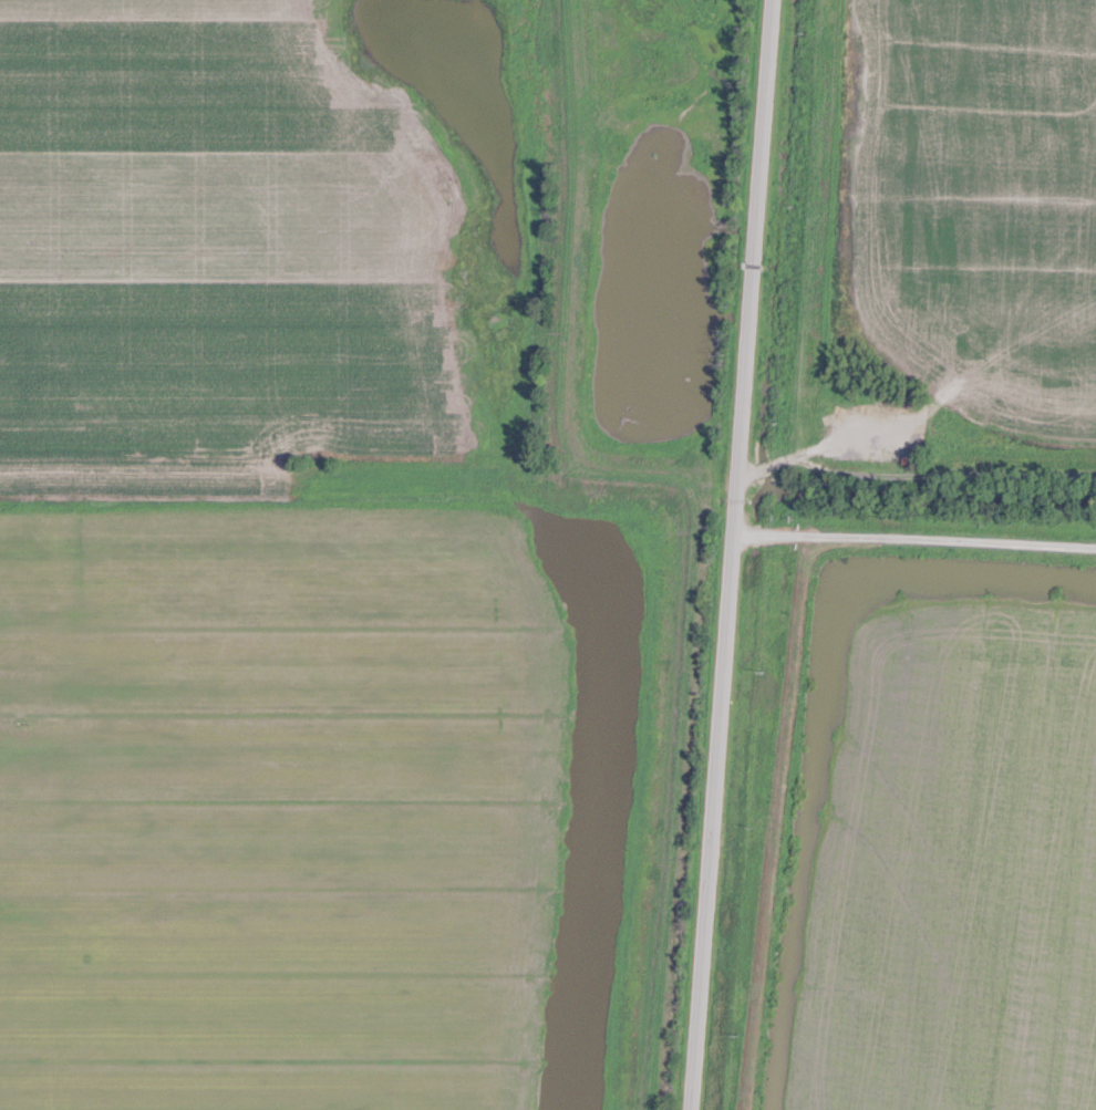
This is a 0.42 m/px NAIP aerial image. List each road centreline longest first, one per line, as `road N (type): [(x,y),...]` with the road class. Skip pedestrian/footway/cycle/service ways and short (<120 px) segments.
road 1 (secondary): [(765,0),(687,1109)]

